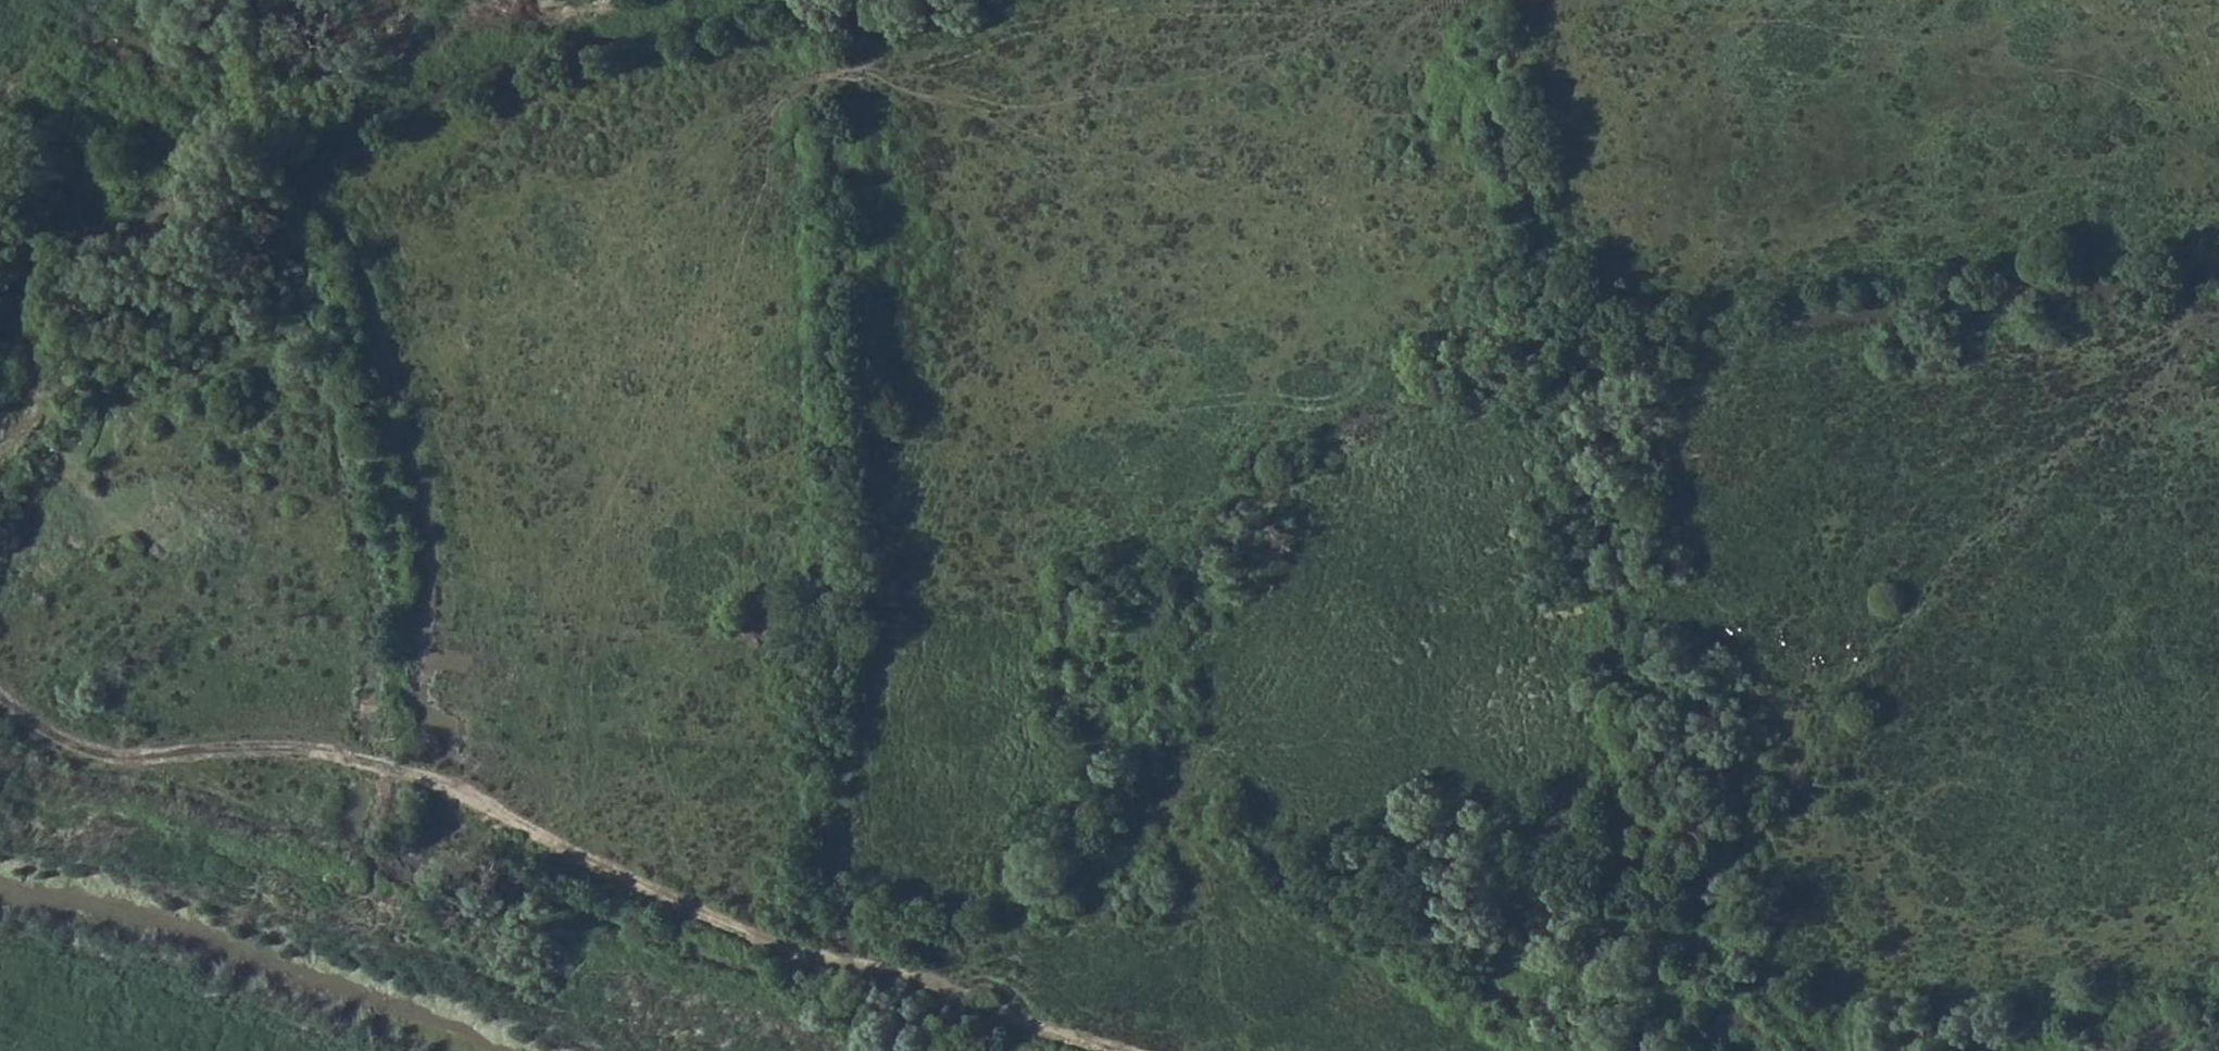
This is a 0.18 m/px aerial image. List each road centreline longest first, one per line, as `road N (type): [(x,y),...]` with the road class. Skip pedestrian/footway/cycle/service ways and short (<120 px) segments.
road 1 (track): [(1122,1050),(899,972),(782,945),(366,760),(251,746),(97,756),(43,743),(0,700)]

